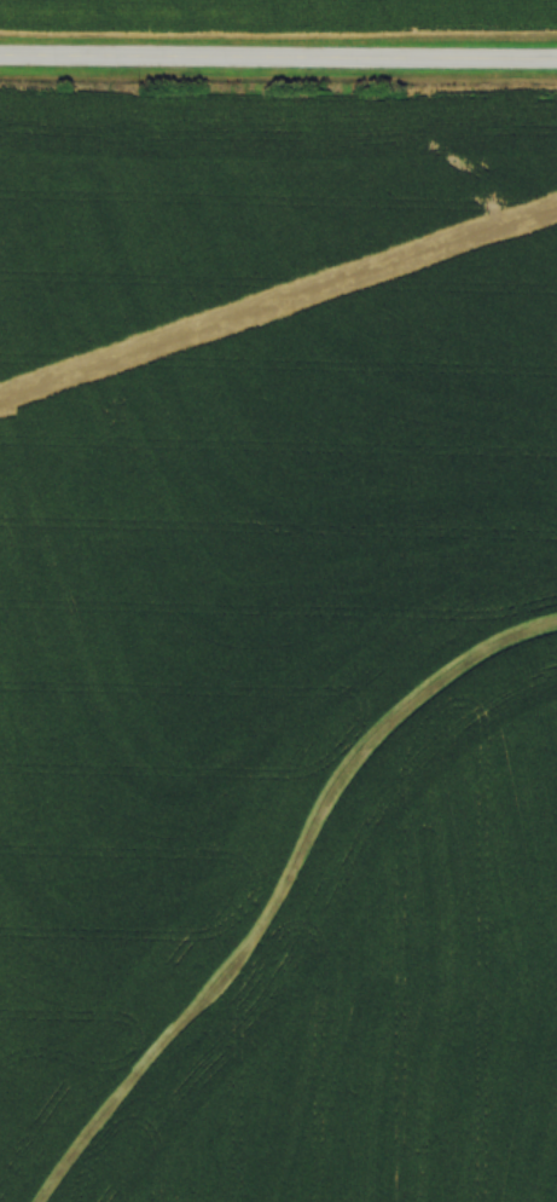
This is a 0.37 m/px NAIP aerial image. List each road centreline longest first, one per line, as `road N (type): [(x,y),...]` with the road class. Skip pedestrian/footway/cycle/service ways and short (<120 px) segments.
road 1 (tertiary): [(556,62),(0,58)]

